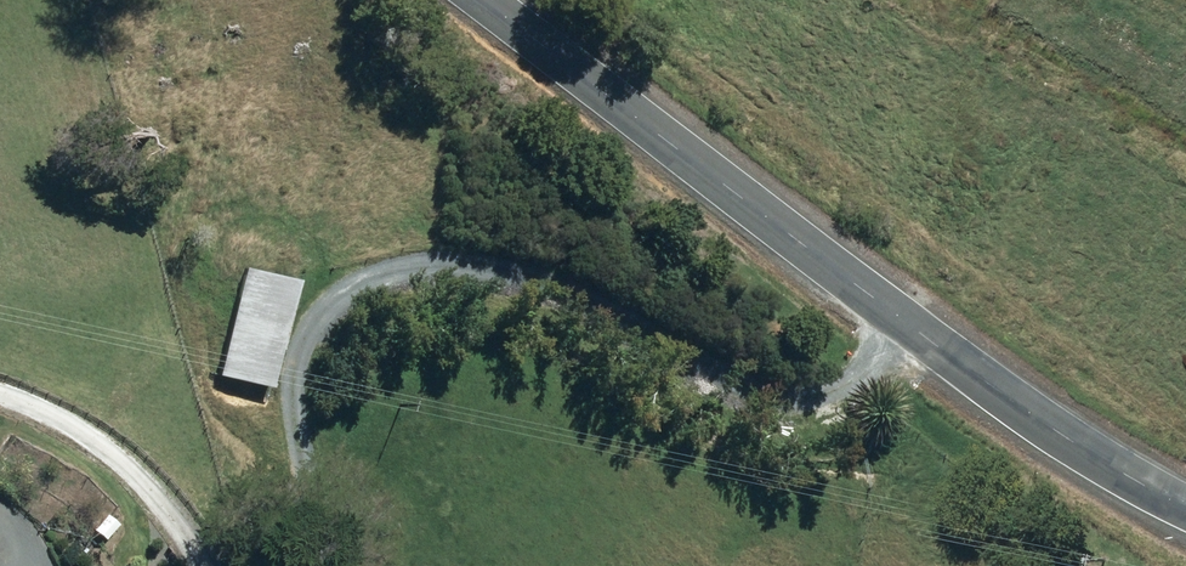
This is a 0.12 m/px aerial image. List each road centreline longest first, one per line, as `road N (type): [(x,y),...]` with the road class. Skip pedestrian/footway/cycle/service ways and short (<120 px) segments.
road 1 (residential): [(898,317),(816,430),(507,301),(398,299),(311,329),(294,429),(327,565)]
road 2 (tertiary): [(898,317),(478,0)]
road 3 (tertiary): [(1185,510),(1047,427),(898,317)]

